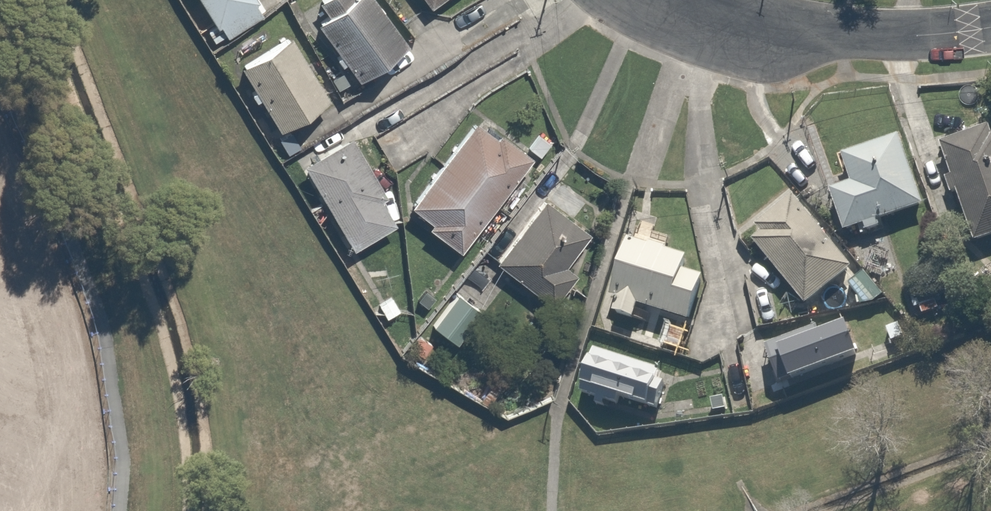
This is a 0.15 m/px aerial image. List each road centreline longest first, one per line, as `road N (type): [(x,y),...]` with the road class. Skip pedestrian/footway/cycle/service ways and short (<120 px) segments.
road 1 (residential): [(659,0),(769,39),(990,27)]

